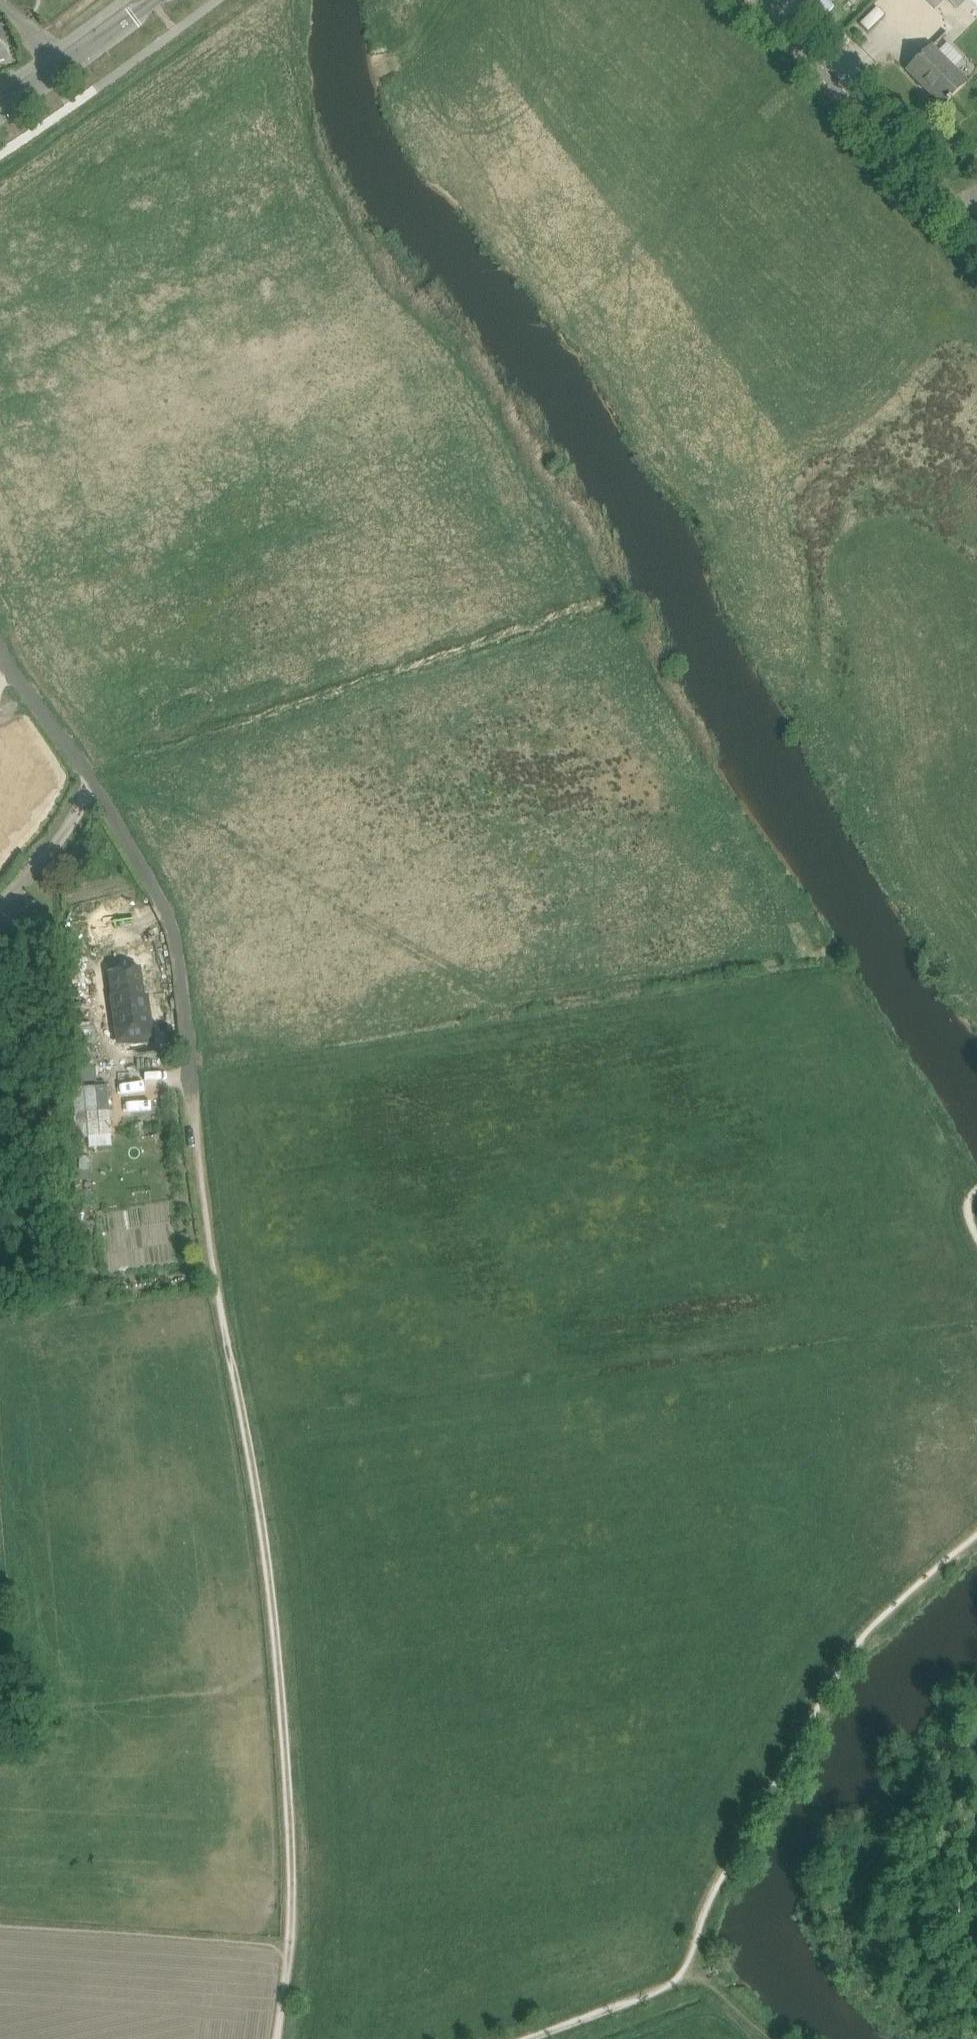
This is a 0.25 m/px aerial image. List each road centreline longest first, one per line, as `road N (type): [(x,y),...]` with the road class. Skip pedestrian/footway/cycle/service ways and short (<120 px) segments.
road 1 (track): [(0,657),(144,873),(172,948),(202,1224),(272,1609),(291,1849),(280,2038)]
road 2 (unclassified): [(976,249),(751,0)]
road 3 (tertiary): [(0,109),(159,0)]

